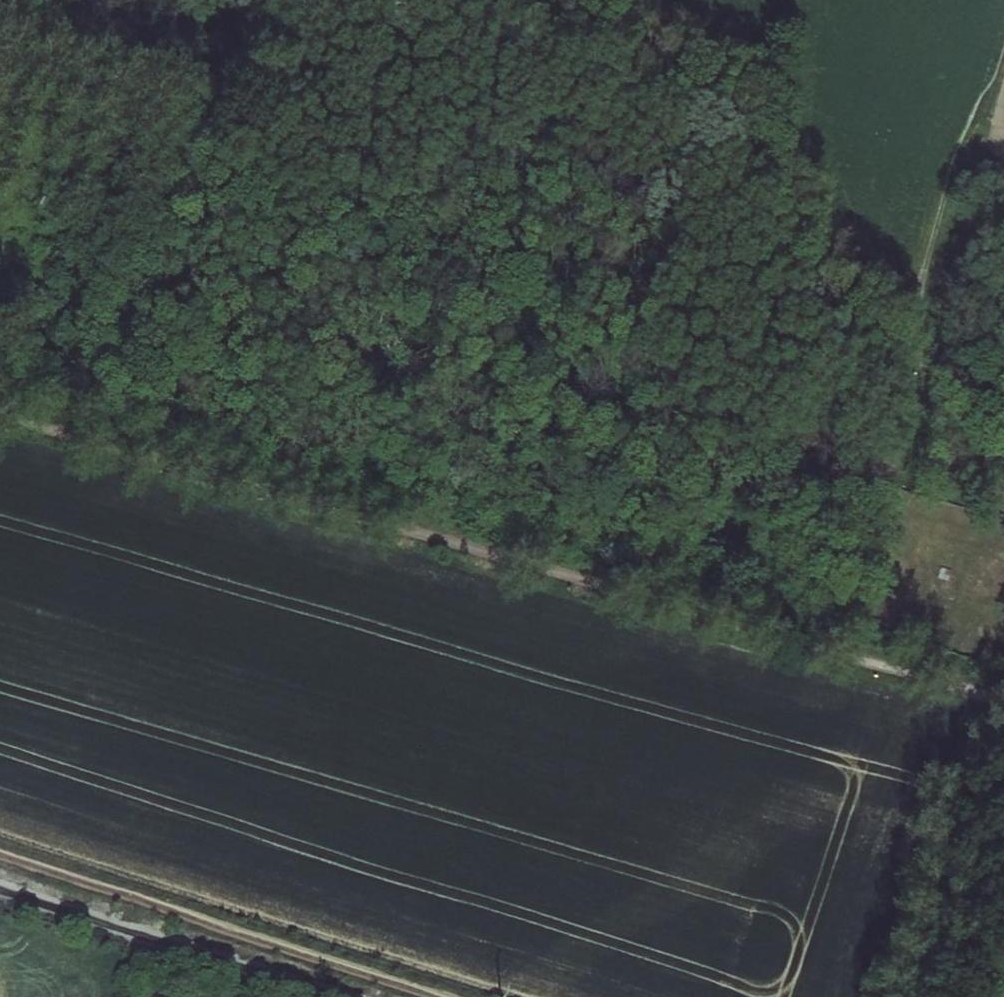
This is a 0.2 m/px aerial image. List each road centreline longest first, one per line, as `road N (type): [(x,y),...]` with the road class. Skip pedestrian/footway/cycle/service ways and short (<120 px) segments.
road 1 (track): [(1003,8),(914,327),(857,467),(800,641)]
road 2 (track): [(0,853),(439,996)]

